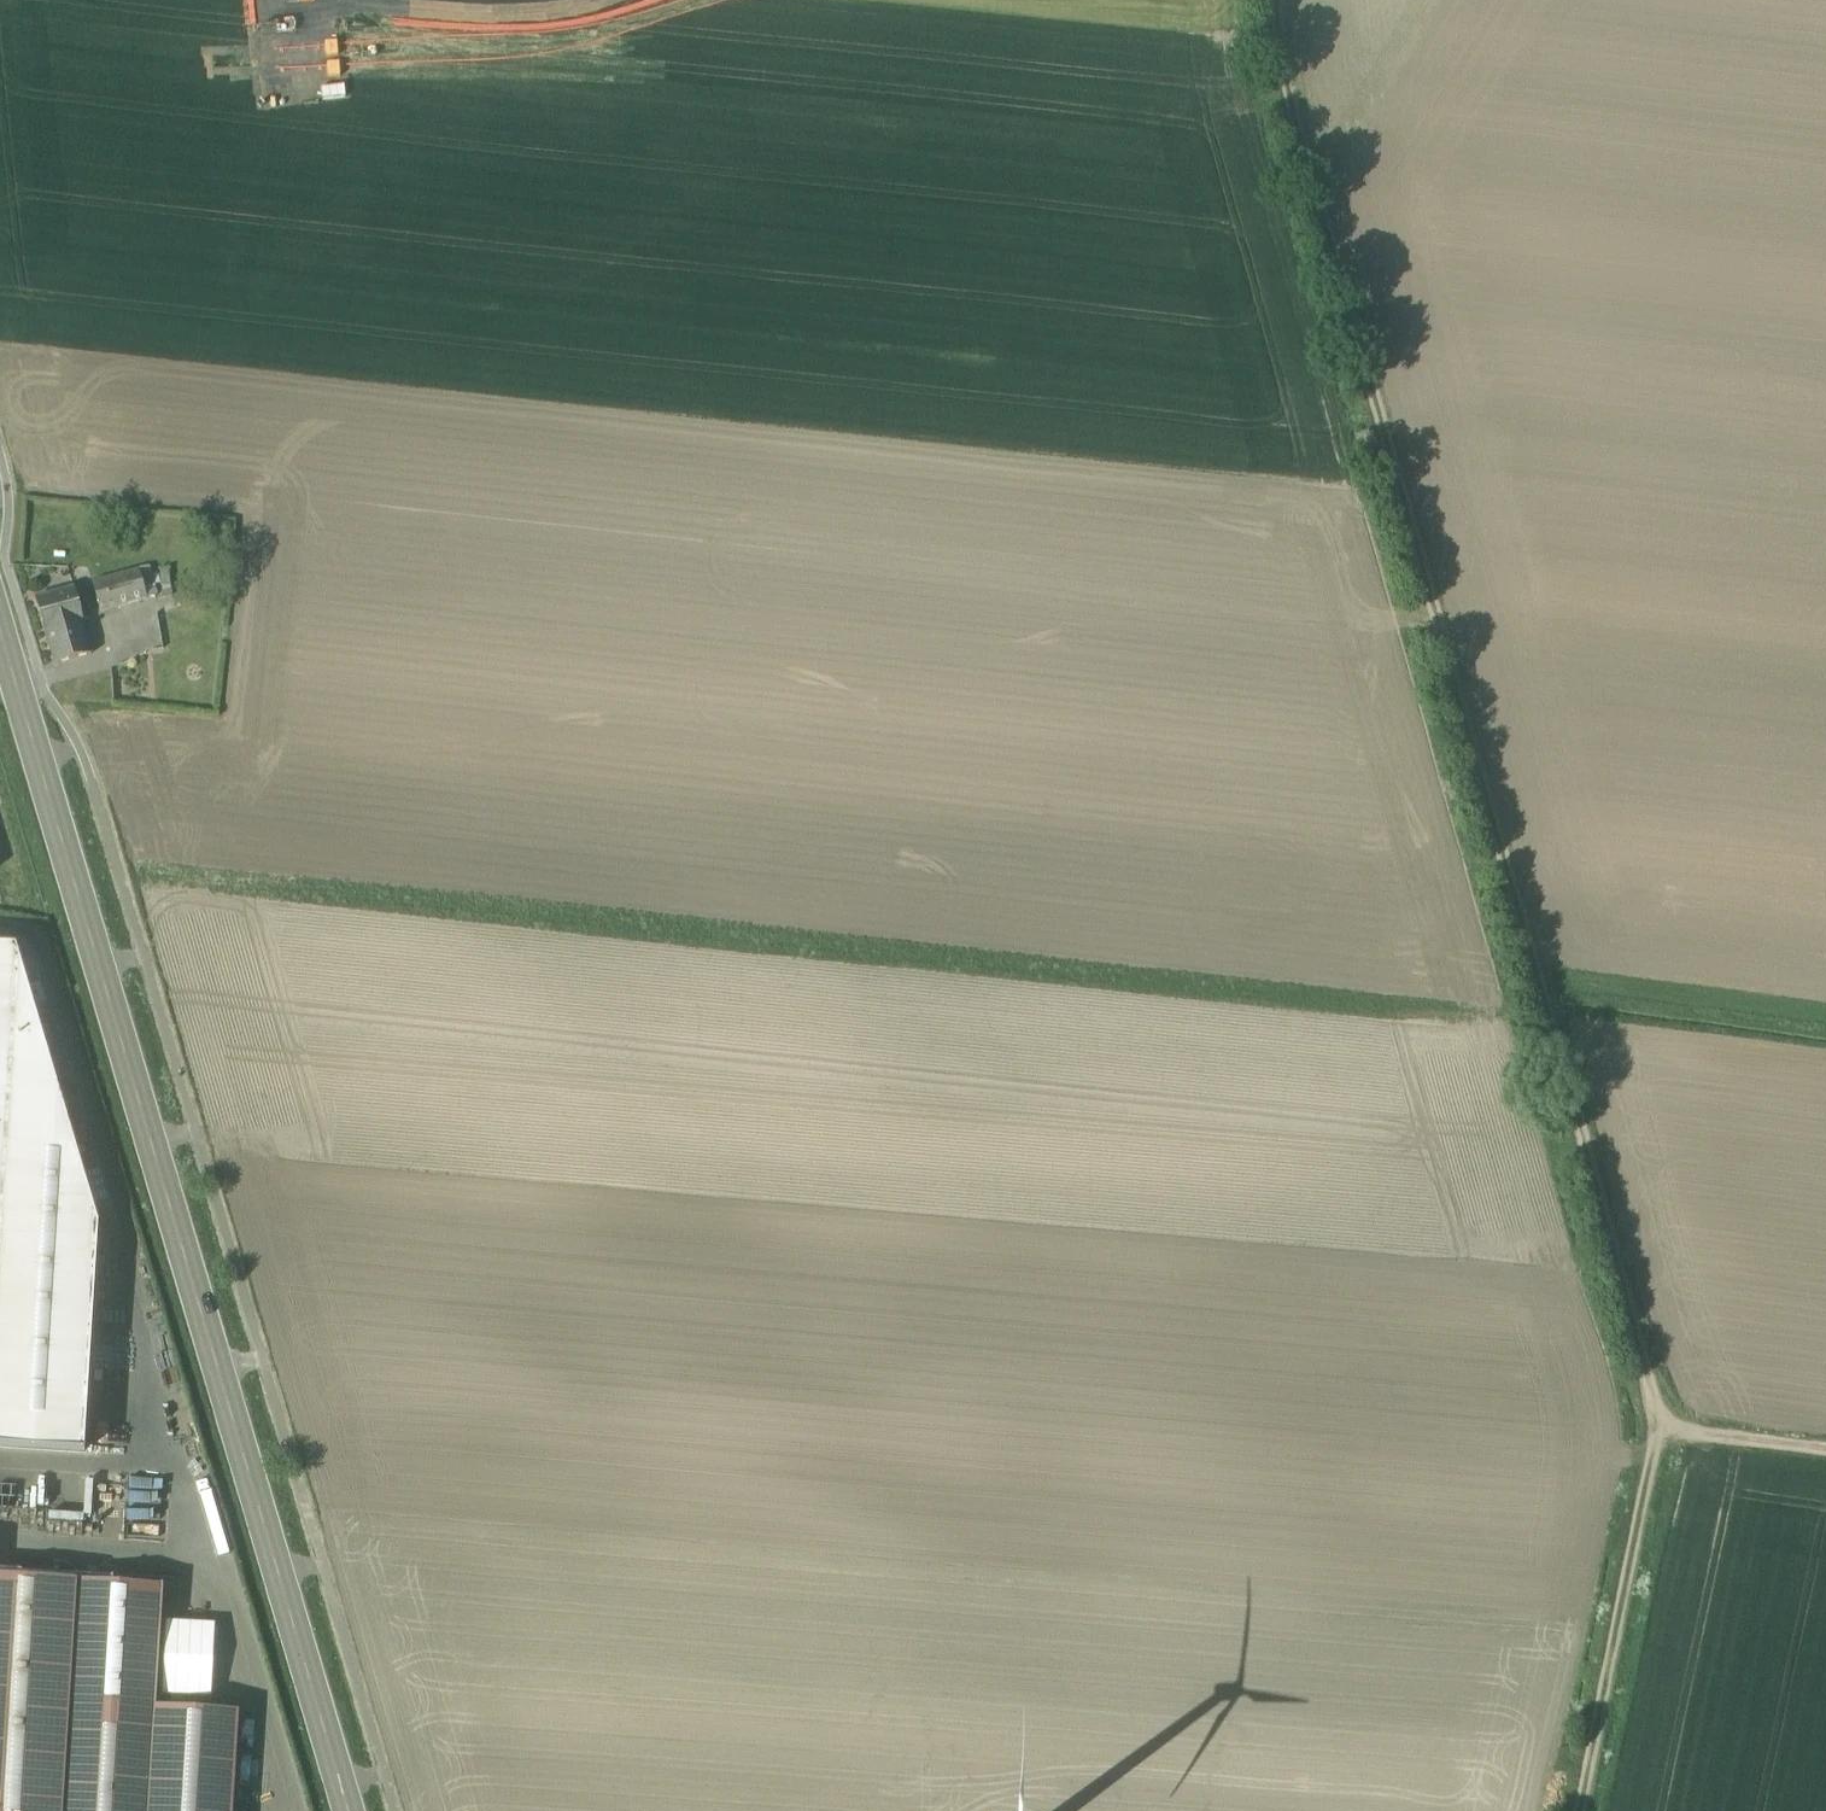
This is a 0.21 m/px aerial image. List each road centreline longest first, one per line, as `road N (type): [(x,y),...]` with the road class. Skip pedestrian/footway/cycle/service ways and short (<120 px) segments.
road 1 (track): [(1280,0),(1296,97),(1657,1431),(1579,1810)]
road 2 (secondary): [(0,631),(348,1810)]
road 3 (track): [(1825,1452),(1657,1431)]

